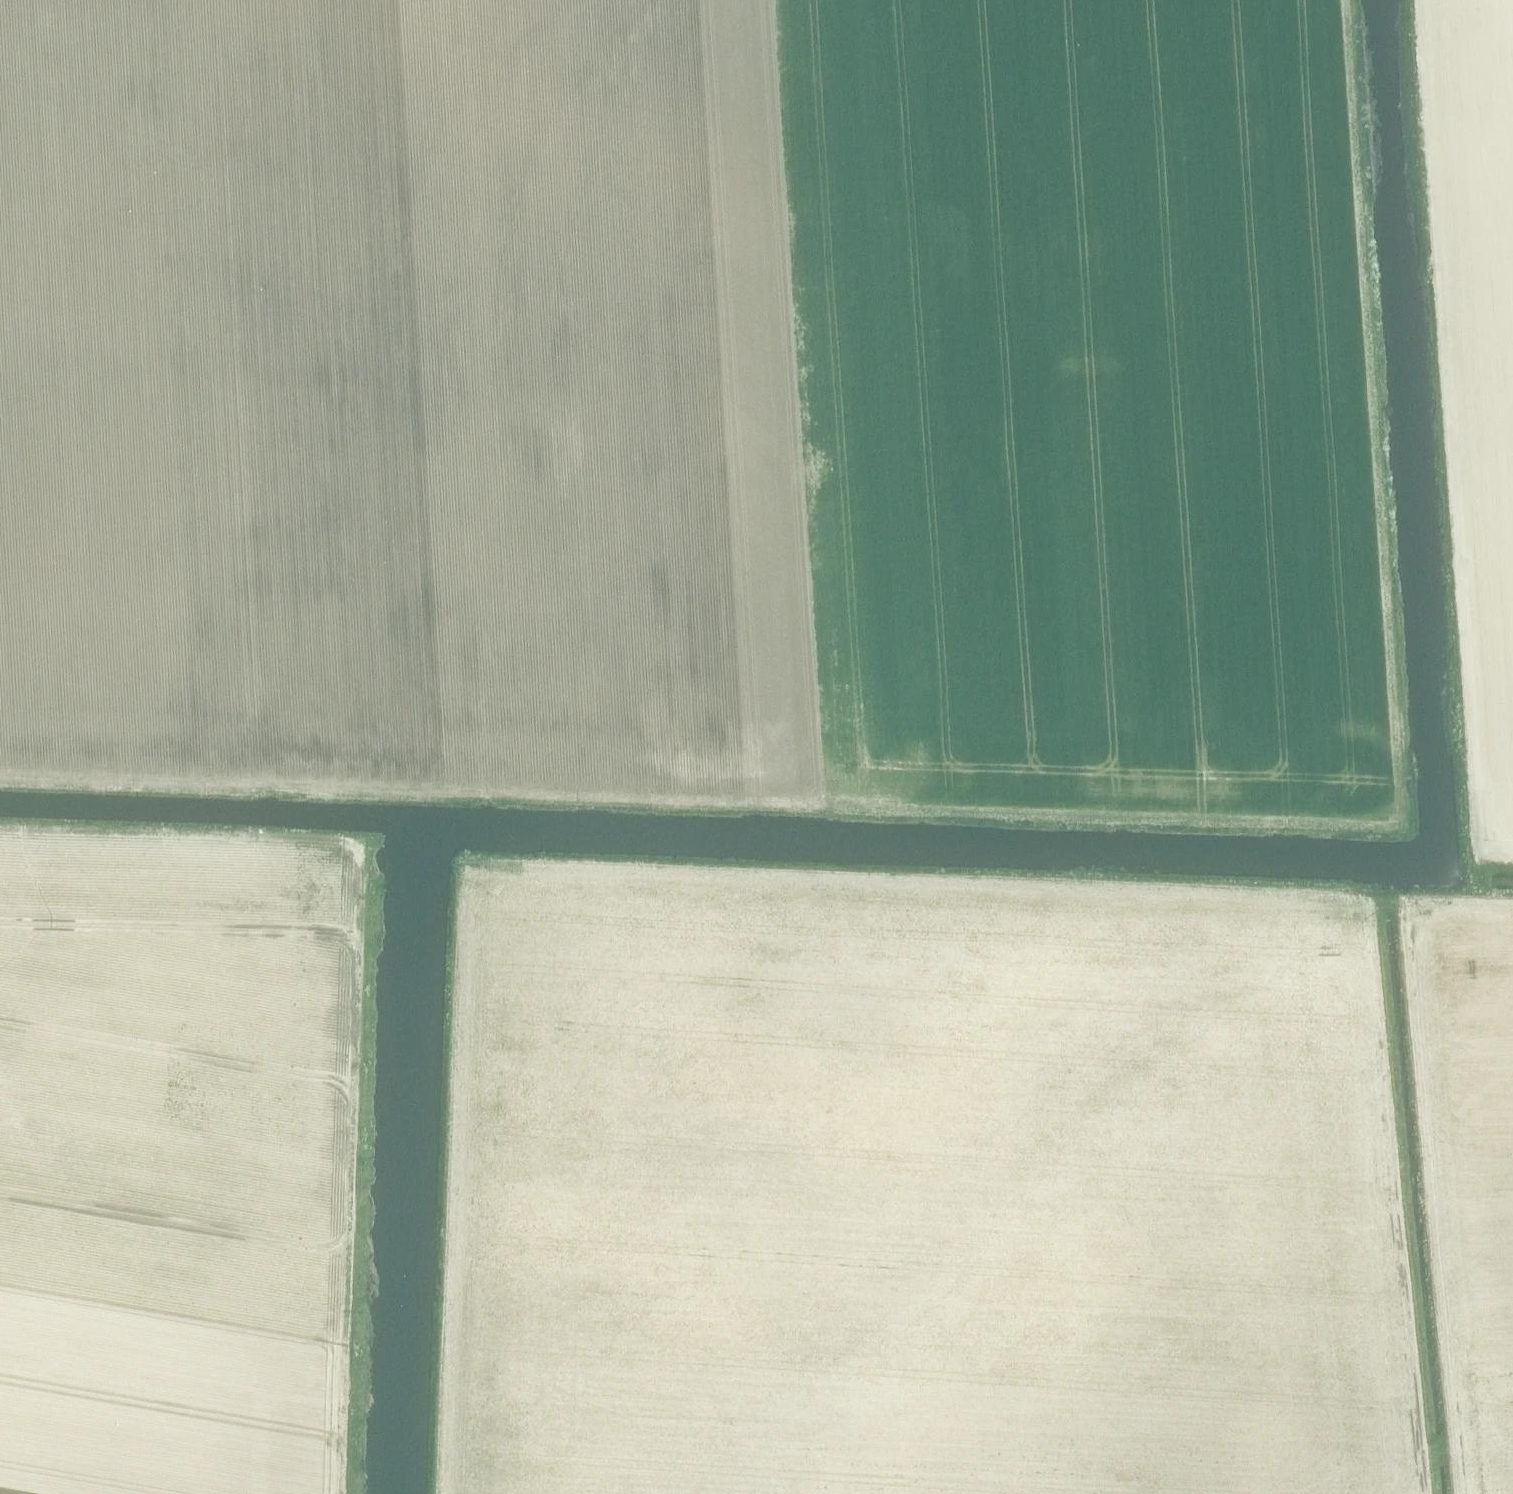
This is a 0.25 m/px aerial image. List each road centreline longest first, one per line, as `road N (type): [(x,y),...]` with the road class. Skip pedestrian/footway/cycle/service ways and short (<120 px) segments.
road 1 (track): [(1415,0),(1475,900),(1366,898),(1425,1493)]

